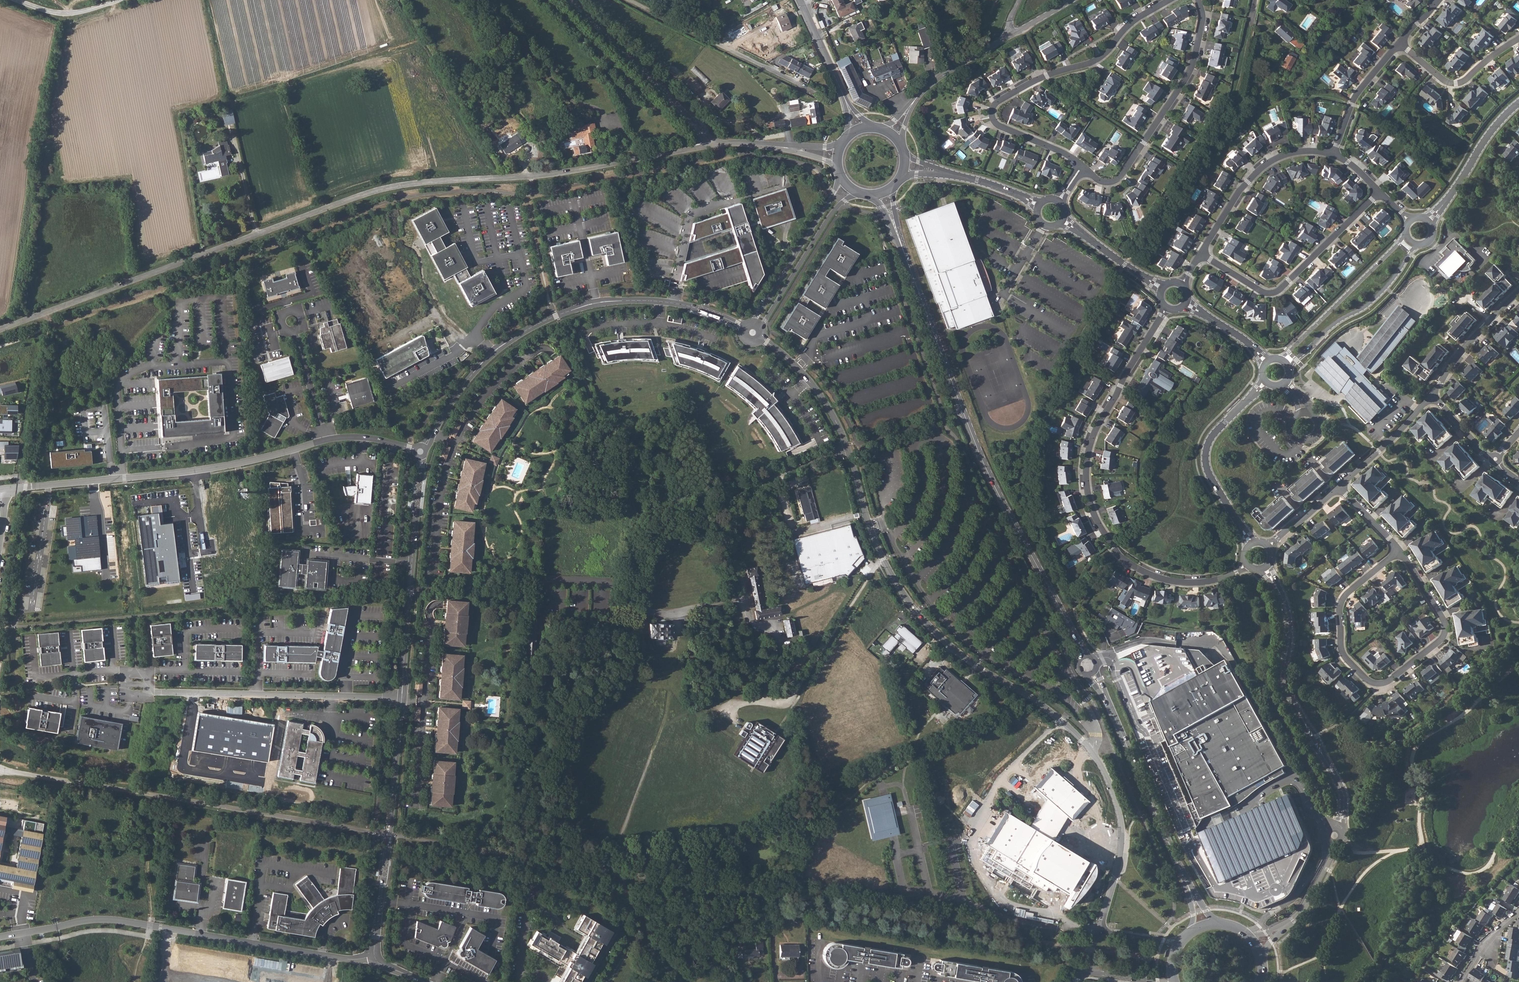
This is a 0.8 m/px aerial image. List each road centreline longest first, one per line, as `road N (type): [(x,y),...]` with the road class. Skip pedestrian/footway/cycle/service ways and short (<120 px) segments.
road 1 (residential): [(752,333),(792,363),(827,406),(883,561),(919,615),(954,650),(1063,721),(1102,765),(1122,844),(1099,930)]
road 2 (unclassified): [(712,146),(558,174),(377,191),(0,330)]
road 3 (secondary): [(1084,659),(975,440),(893,220)]
road 4 (residential): [(421,452),(492,354),(565,313),(662,302),(752,333)]
road 5 (residential): [(1160,319),(1096,432),(1092,503),(1115,547),(1143,570),(1189,582),(1237,572)]
road 6 (residential): [(371,957),(353,960),(117,920),(0,937)]
road 7 (residential): [(1400,551),(1446,633),(1379,685),(1346,659),(1340,612),(1349,593),(1391,558)]
road 8 (residential): [(326,440),(201,471),(5,490)]
road 9 (residential): [(1171,0),(1135,21),(1094,62),(1046,76),(992,111),(1004,128),(1070,156)]
road 10 (residential): [(371,957),(400,699)]
road 11 (residential): [(151,694),(400,699)]
road 12 (residential): [(1082,167),(1104,183),(1121,177),(1192,70),(1203,24),(1198,0)]
road 13 (secondary): [(1187,879),(1089,669)]
road 14 (residential): [(1200,255),(1274,293),(1380,193)]
road 15 (residential): [(1257,944),(1296,918),(1329,855),(1346,803),(1325,759)]
road 16 (unclassified): [(712,146),(570,0)]
road 17 (residential): [(622,0),(805,86)]
road 18 (residential): [(839,172),(752,333)]
road 19 (residential): [(1290,372),(1339,321),(1370,304),(1420,246)]
road 20 (residential): [(1334,155),(1299,152),(1261,169),(1200,255)]
road 21 (residential): [(1405,233),(1279,359)]
road 22 (residential): [(752,333),(830,216),(858,193)]
road 23 (track): [(25,487),(49,312)]
road 24 (unclassified): [(890,134),(934,81),(1006,39)]
road 25 (residential): [(1239,524),(1211,480),(1205,453),(1249,399)]
road 26 (residential): [(1518,39),(1456,84),(1400,43)]
road 27 (residential): [(400,699),(411,562)]
road 28 (residential): [(1432,396),(1518,294)]
road 29 (residential): [(1400,43),(1358,94),(1334,155)]
road 30 (residential): [(1339,487),(1432,396)]
road 31 (residential): [(31,637),(36,677),(125,671)]
road 32 (residential): [(1299,714),(1286,684),(1289,625),(1279,591)]
road 33 (unclassified): [(838,159),(712,146)]
road 34 (residential): [(1518,103),(1446,201)]

